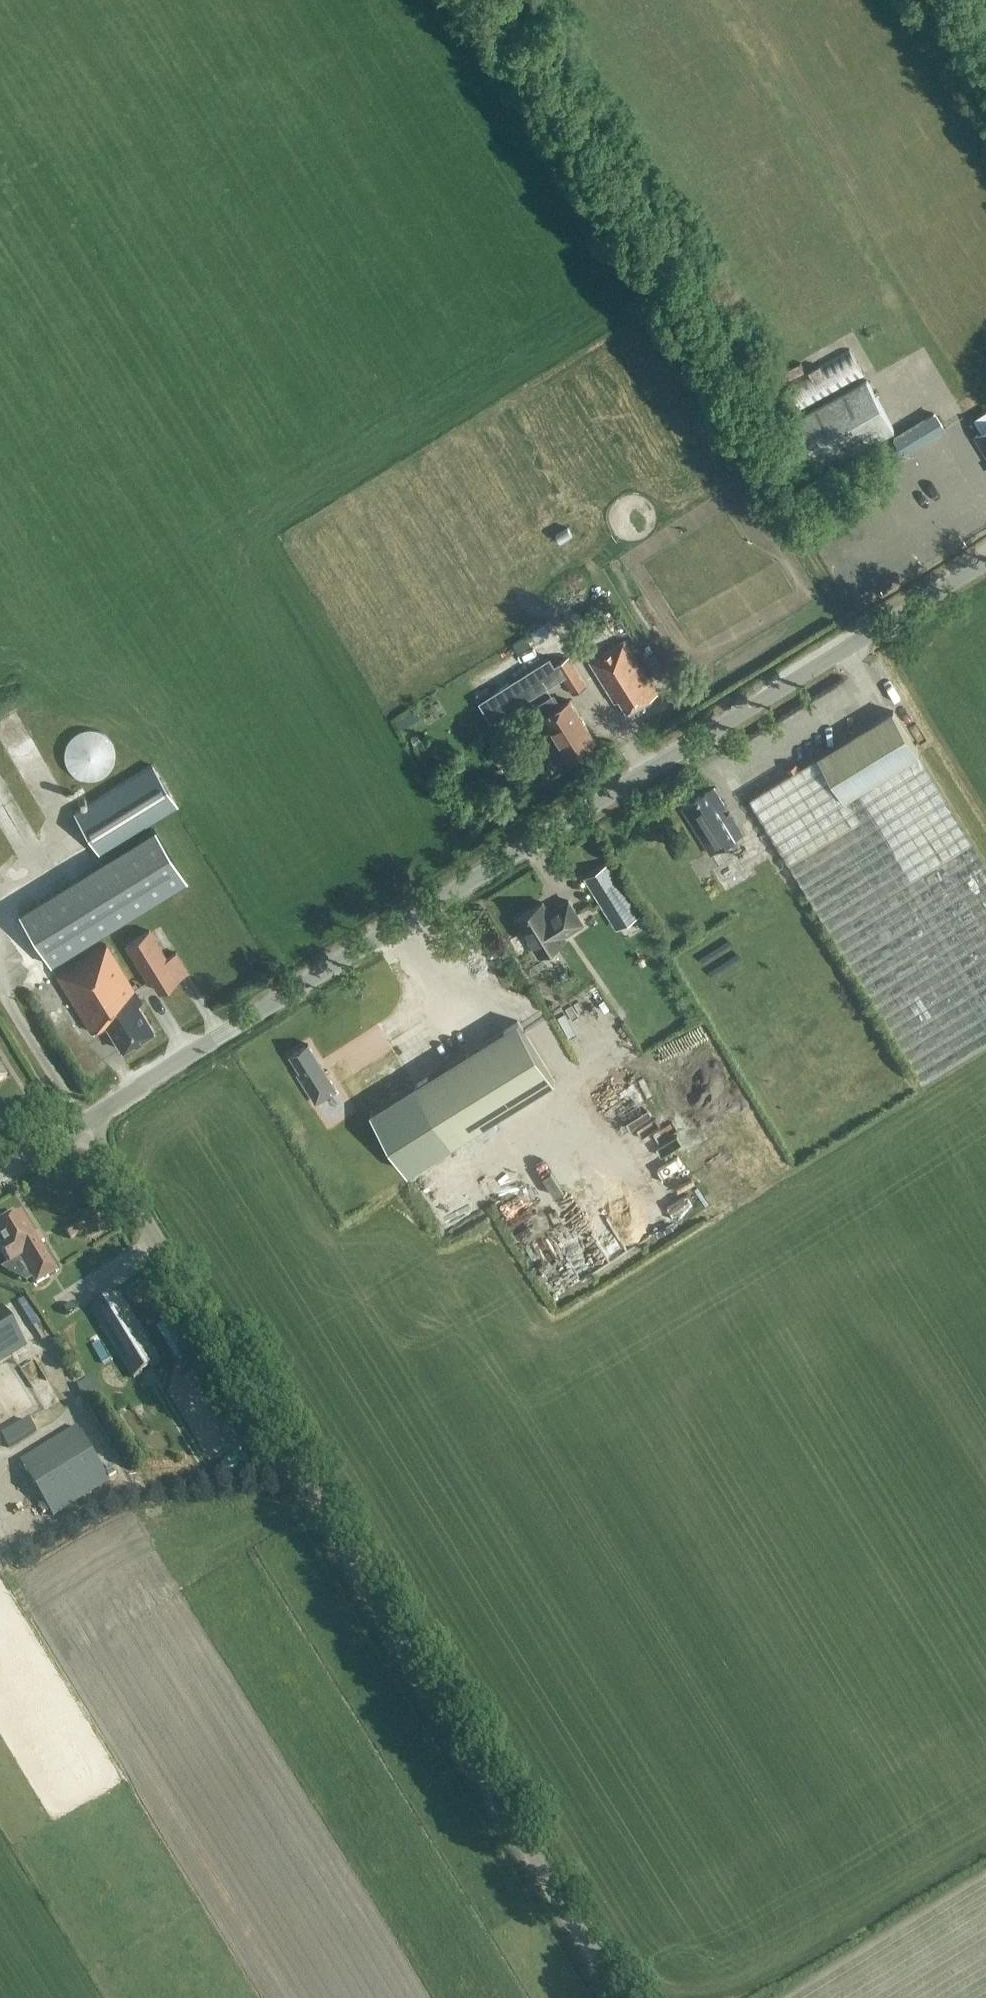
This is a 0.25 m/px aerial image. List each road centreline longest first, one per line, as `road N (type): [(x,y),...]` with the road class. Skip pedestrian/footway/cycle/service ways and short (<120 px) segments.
road 1 (tertiary): [(82,1123),(985,563)]
road 2 (unclassified): [(620,1997),(82,1123)]

